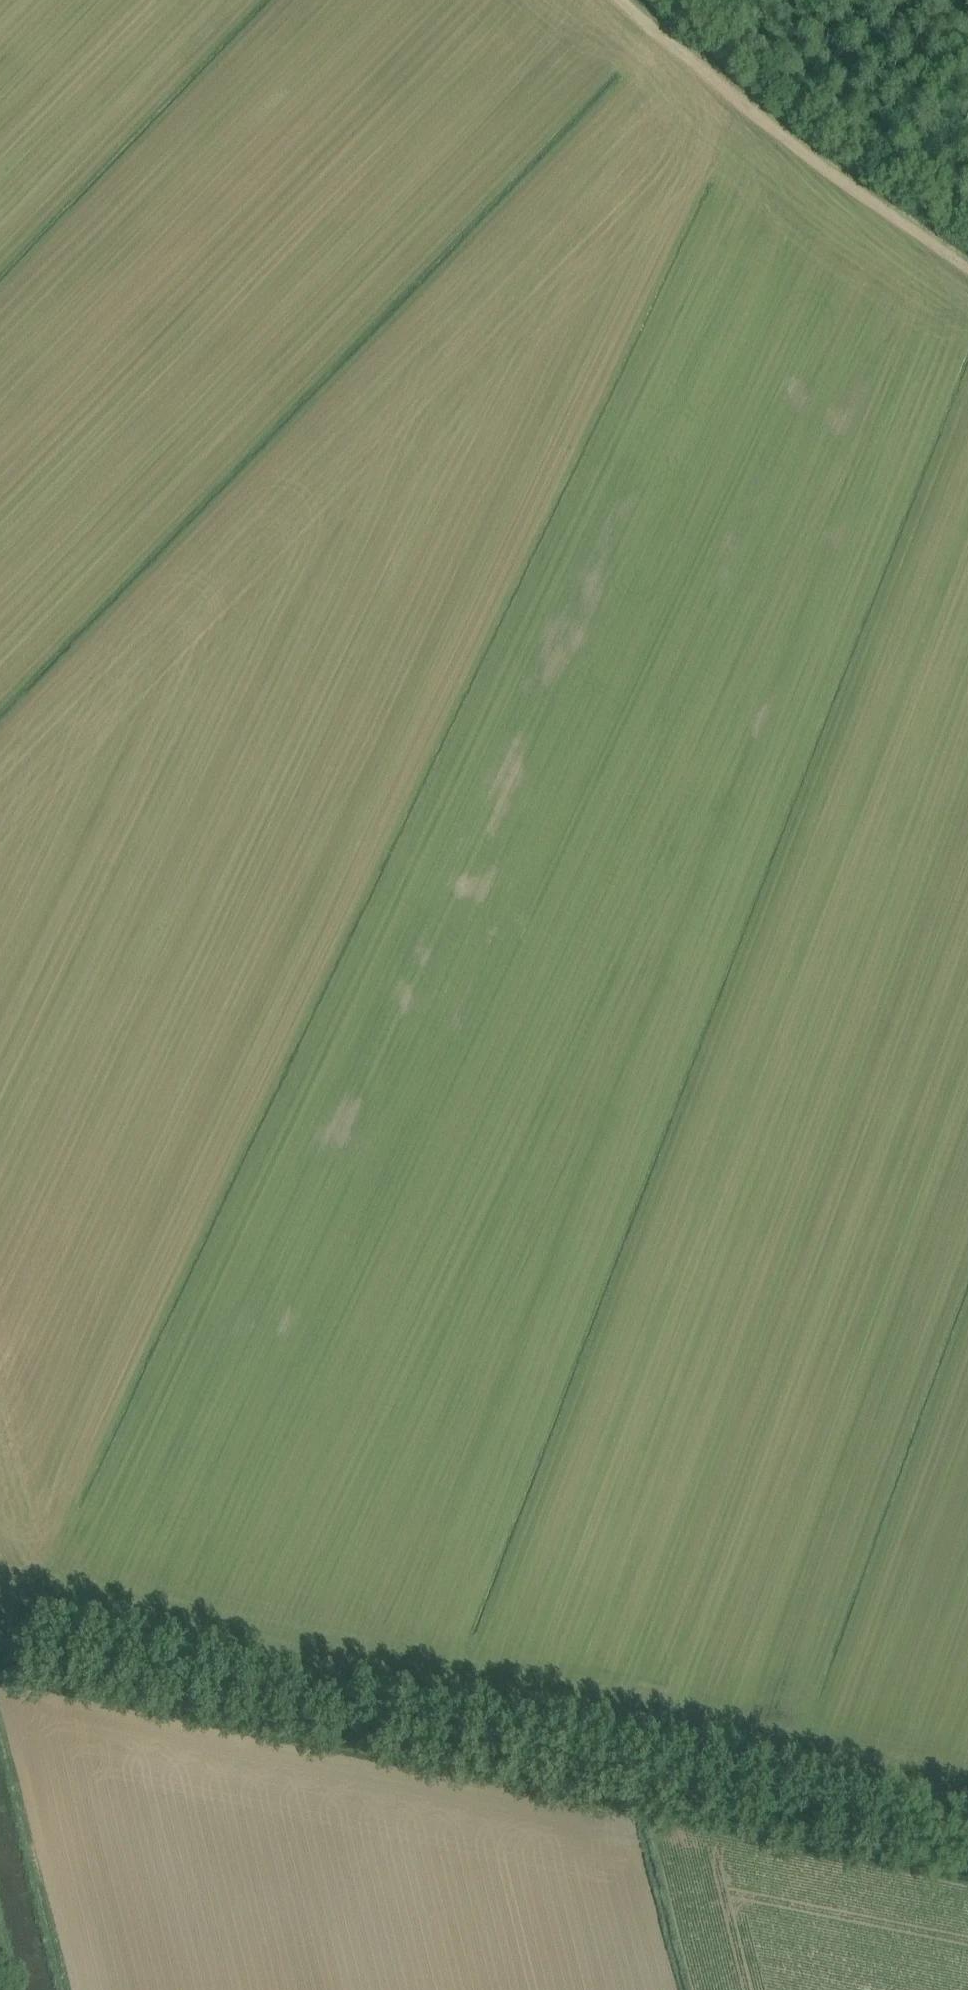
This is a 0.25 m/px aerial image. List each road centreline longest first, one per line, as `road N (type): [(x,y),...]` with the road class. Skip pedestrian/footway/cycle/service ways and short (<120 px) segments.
road 1 (track): [(5,1653),(967,1851)]
road 2 (track): [(967,268),(723,91),(624,0)]

